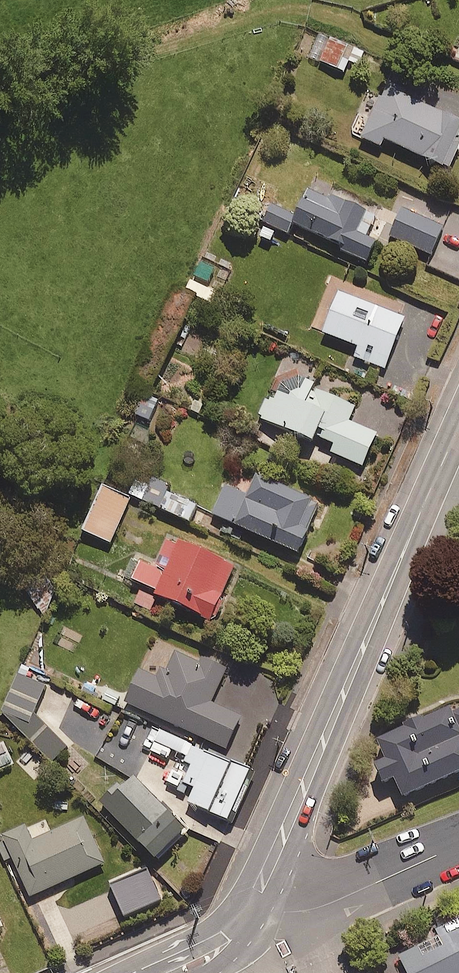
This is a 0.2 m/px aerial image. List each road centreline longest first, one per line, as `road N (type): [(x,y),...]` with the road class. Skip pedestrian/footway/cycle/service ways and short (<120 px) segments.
road 1 (primary): [(458,427),(251,903)]
road 2 (residential): [(458,844),(309,910),(251,903)]

